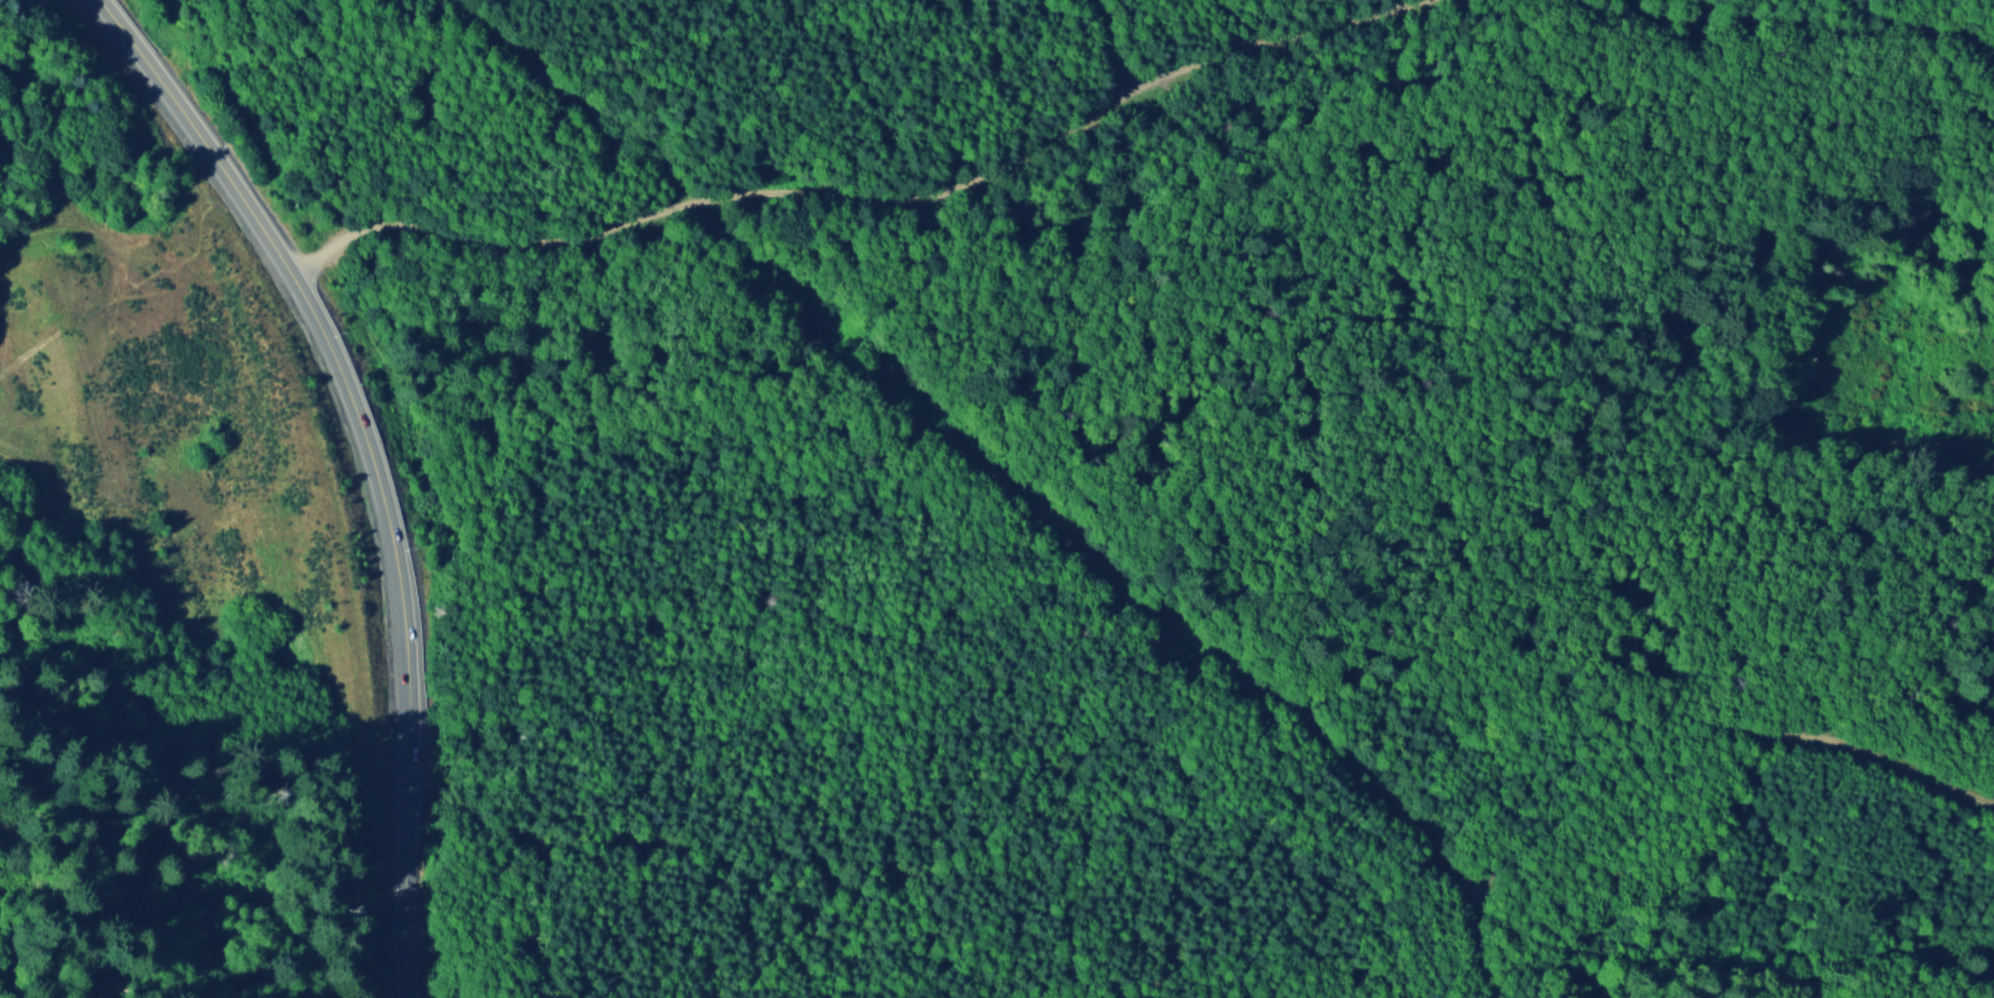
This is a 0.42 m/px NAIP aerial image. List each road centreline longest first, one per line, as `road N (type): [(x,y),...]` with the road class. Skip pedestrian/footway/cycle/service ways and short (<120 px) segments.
road 1 (track): [(1437,0),(1242,51),(1118,101),(961,188),(917,196),(815,191),(714,198),(607,233),(520,244),(408,224),(354,238),(297,278)]
road 2 (trunk): [(424,997),(408,602),(376,461),(341,364),(297,278),(103,0)]
road 3 (track): [(1993,805),(1874,754),(1768,729),(1675,739),(1630,765),(1481,897),(1488,997)]
road 4 (track): [(1993,45),(1663,17),(1592,0)]
road 5 (track): [(0,250),(20,229),(48,223),(143,235),(162,229),(177,207)]

